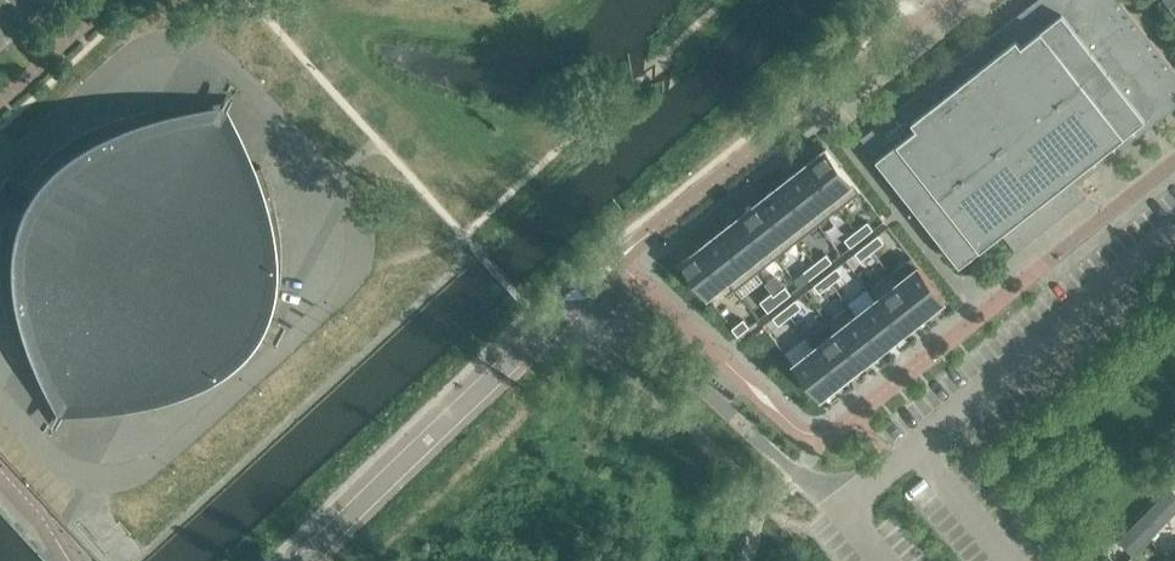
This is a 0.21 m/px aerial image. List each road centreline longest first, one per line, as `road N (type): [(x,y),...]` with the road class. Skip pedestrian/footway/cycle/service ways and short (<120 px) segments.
road 1 (unclassified): [(0,401),(63,470),(104,485),(154,465),(340,296),(363,247),(352,206),(216,59),(175,43),(125,63),(0,177)]
road 2 (residential): [(1174,233),(856,493)]
road 3 (residential): [(301,560),(573,303)]

